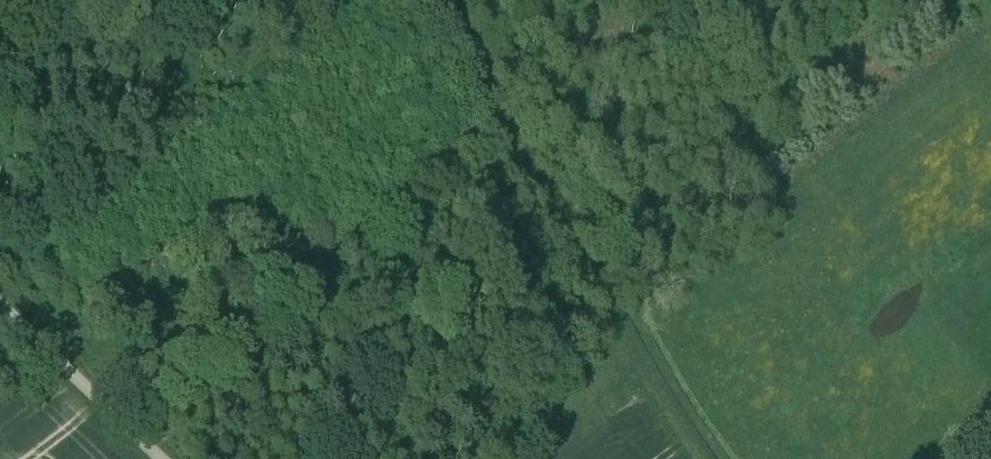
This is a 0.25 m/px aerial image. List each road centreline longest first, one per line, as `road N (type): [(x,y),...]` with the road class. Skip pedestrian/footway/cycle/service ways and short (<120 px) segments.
road 1 (unclassified): [(158,458),(0,303)]

